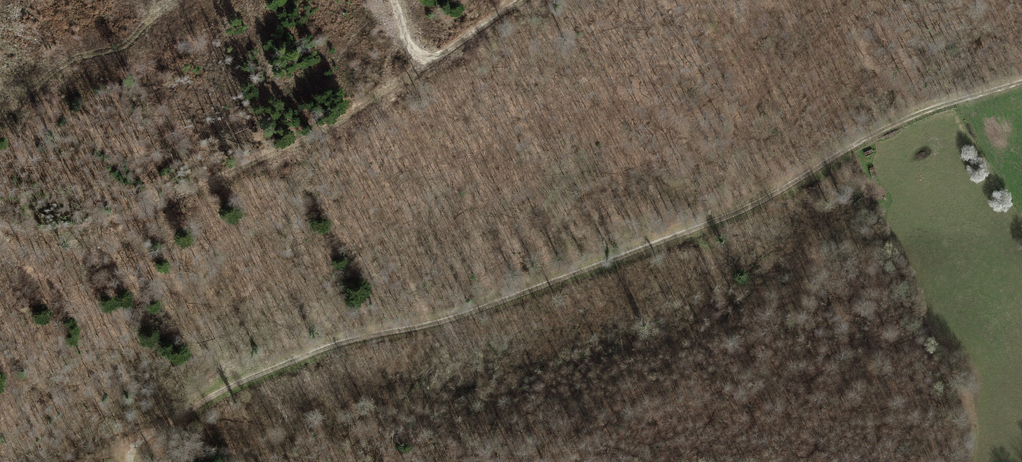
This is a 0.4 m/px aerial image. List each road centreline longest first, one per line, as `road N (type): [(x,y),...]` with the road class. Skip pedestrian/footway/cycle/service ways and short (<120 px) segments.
road 1 (track): [(130,449),(220,392),(290,361),(419,332),(681,235),(897,123),(1021,82)]
road 2 (track): [(0,229),(33,241),(94,236),(177,200),(324,133),(526,0)]

